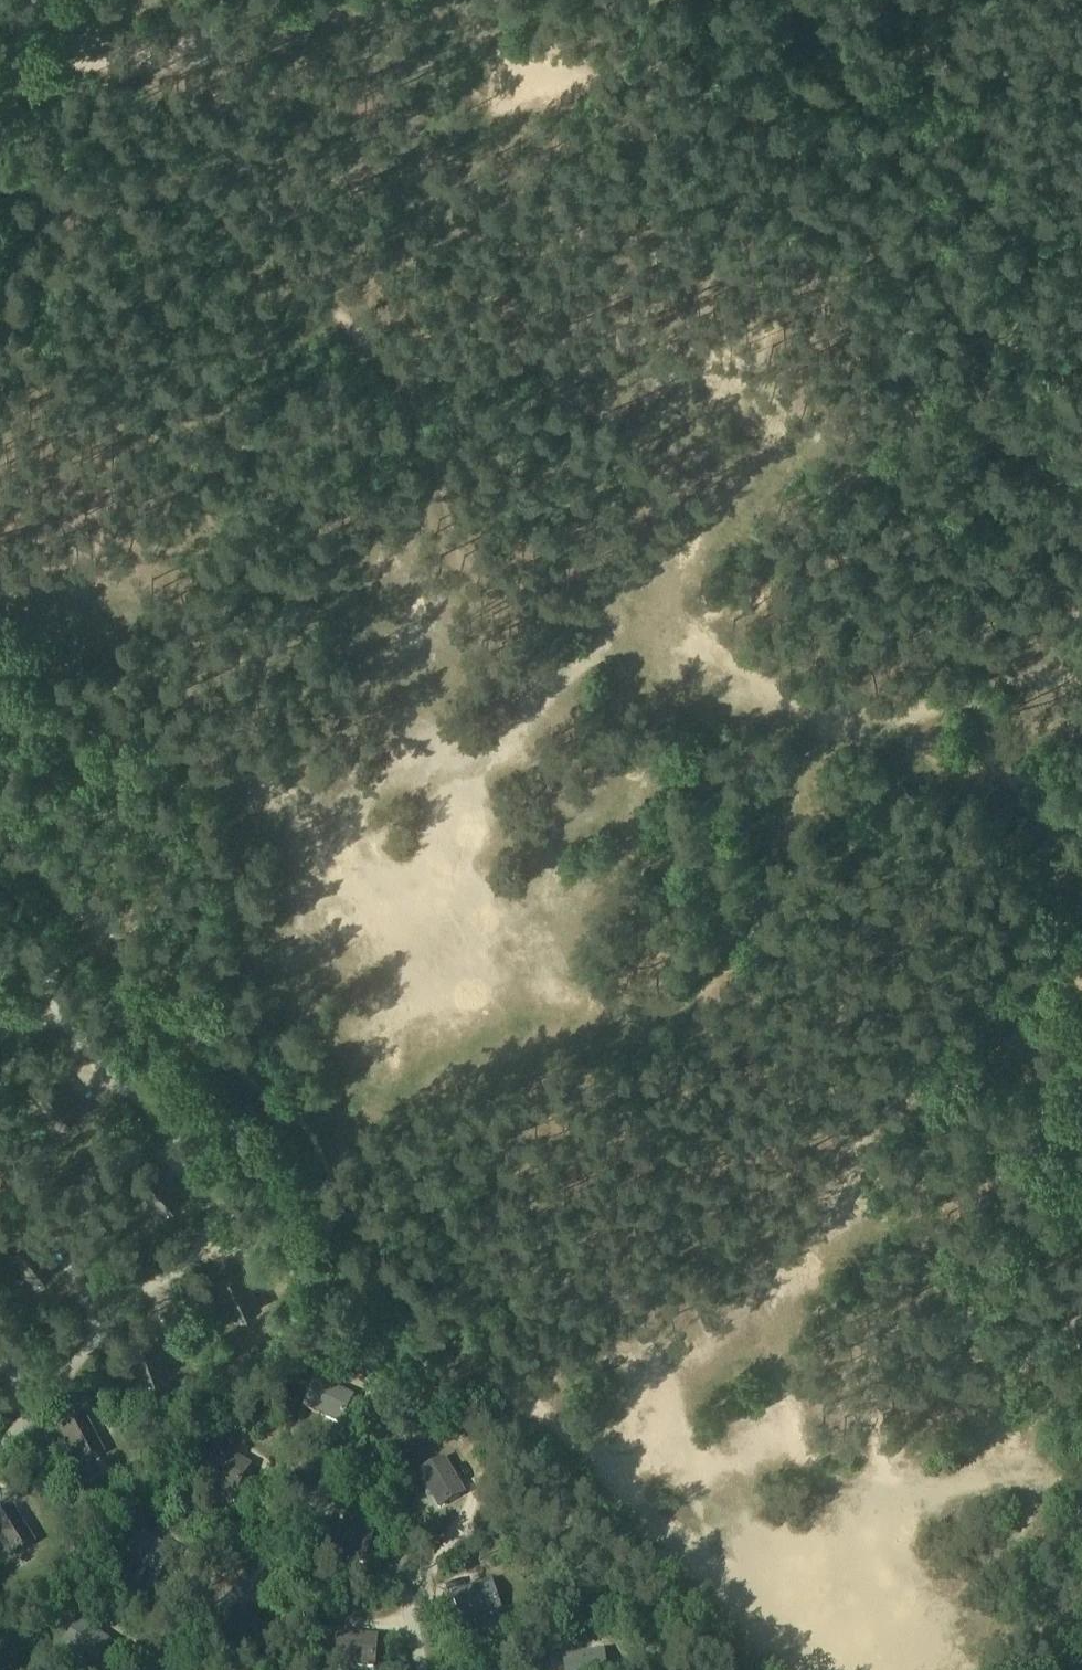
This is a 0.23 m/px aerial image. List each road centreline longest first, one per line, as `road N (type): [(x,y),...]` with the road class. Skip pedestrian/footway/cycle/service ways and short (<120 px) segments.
road 1 (track): [(0,820),(208,1059)]
road 2 (track): [(41,0),(0,127)]

